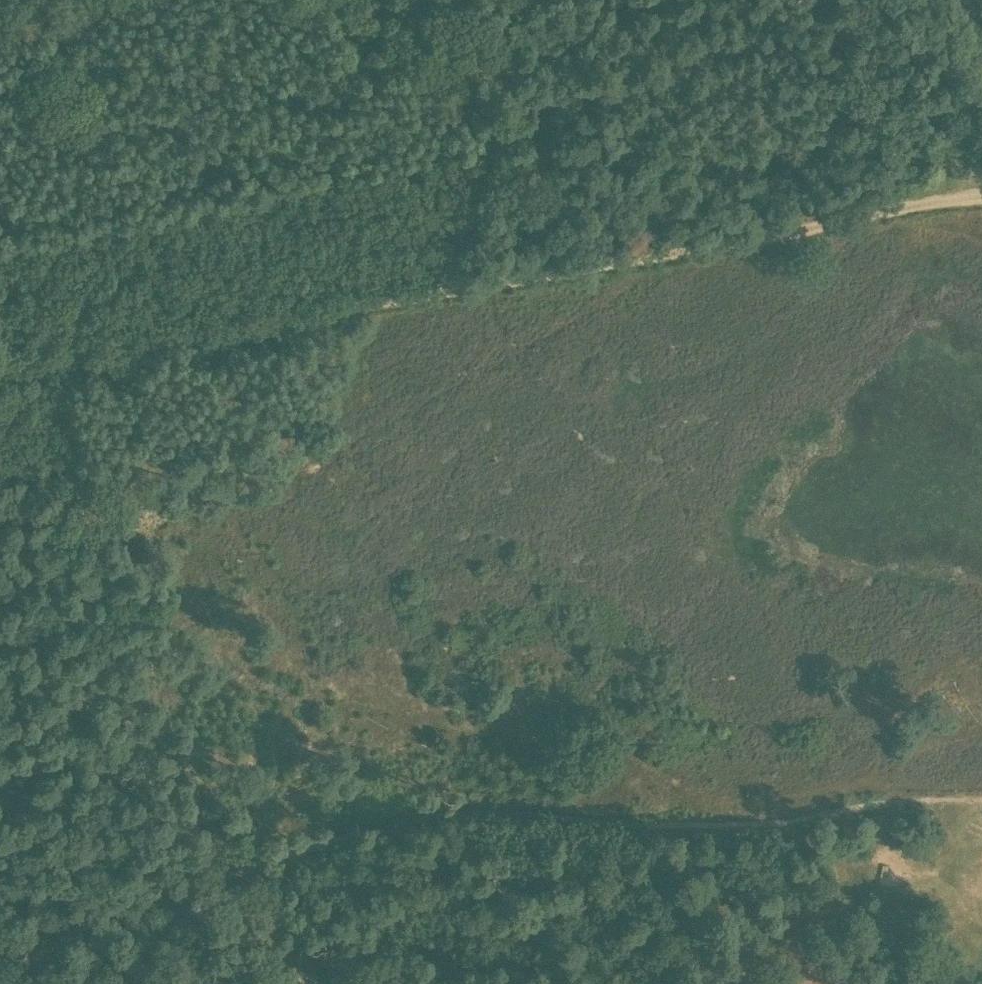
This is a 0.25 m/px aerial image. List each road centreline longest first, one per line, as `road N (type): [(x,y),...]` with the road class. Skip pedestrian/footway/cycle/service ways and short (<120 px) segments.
road 1 (track): [(63,364),(675,259),(981,196)]

